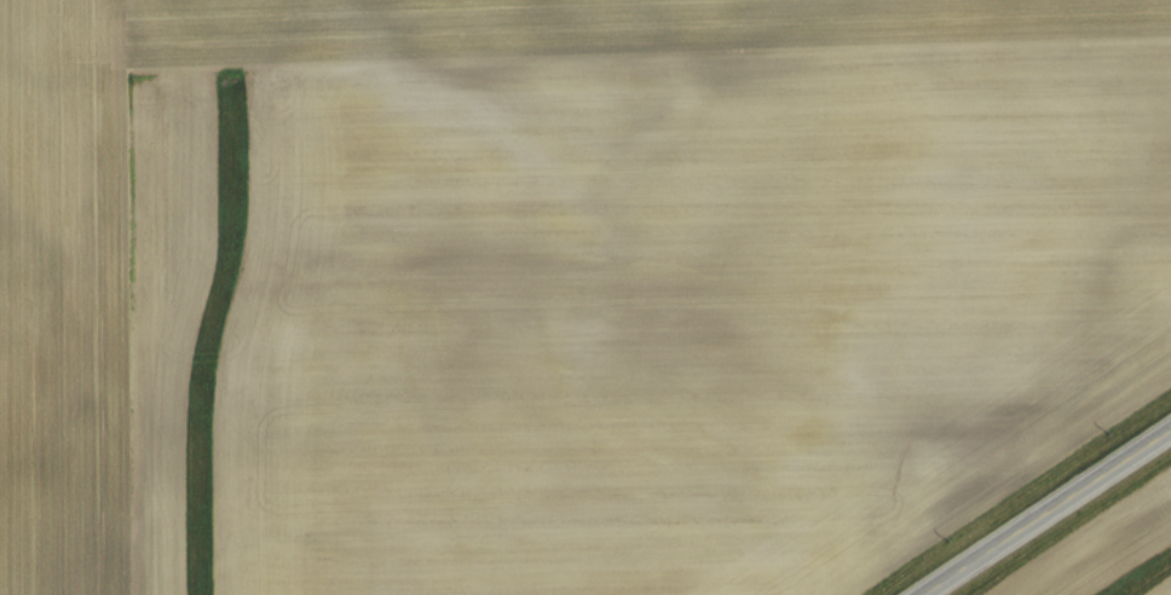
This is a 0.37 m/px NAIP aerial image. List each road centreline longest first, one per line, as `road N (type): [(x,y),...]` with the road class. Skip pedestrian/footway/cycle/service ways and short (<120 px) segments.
road 1 (primary): [(927,594),(1170,433)]

